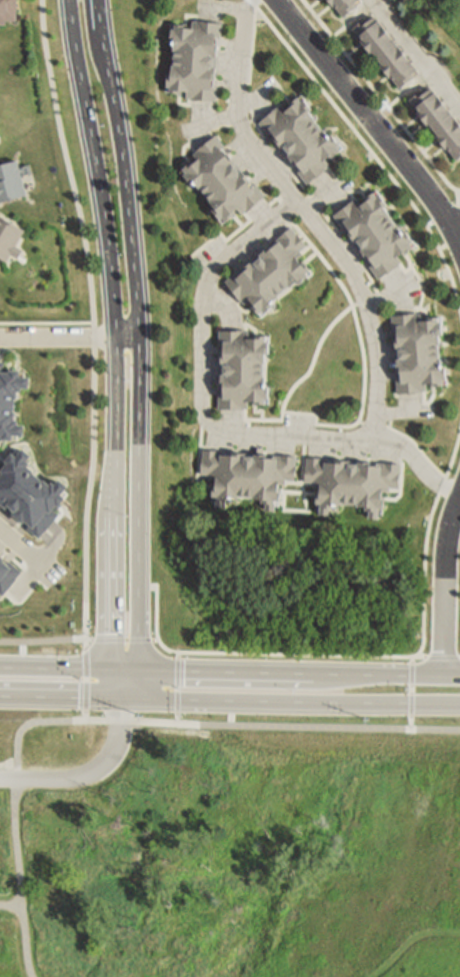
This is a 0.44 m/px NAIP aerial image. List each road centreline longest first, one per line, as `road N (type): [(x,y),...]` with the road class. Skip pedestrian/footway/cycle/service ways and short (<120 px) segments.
road 1 (tertiary): [(139,372),(125,168),(100,0)]
road 2 (tertiary): [(69,0),(117,358)]
road 3 (secondary): [(123,696),(459,704)]
road 4 (secondary): [(459,677),(124,670)]
road 5 (tertiary): [(117,358),(113,641),(124,670)]
road 6 (residential): [(459,246),(408,166),(277,0)]
road 7 (tertiary): [(124,670),(140,641),(139,372)]
road 8 (residential): [(446,677),(459,491)]
road 9 (secondary): [(124,670),(0,667)]
road 10 (secondary): [(0,695),(123,696)]

